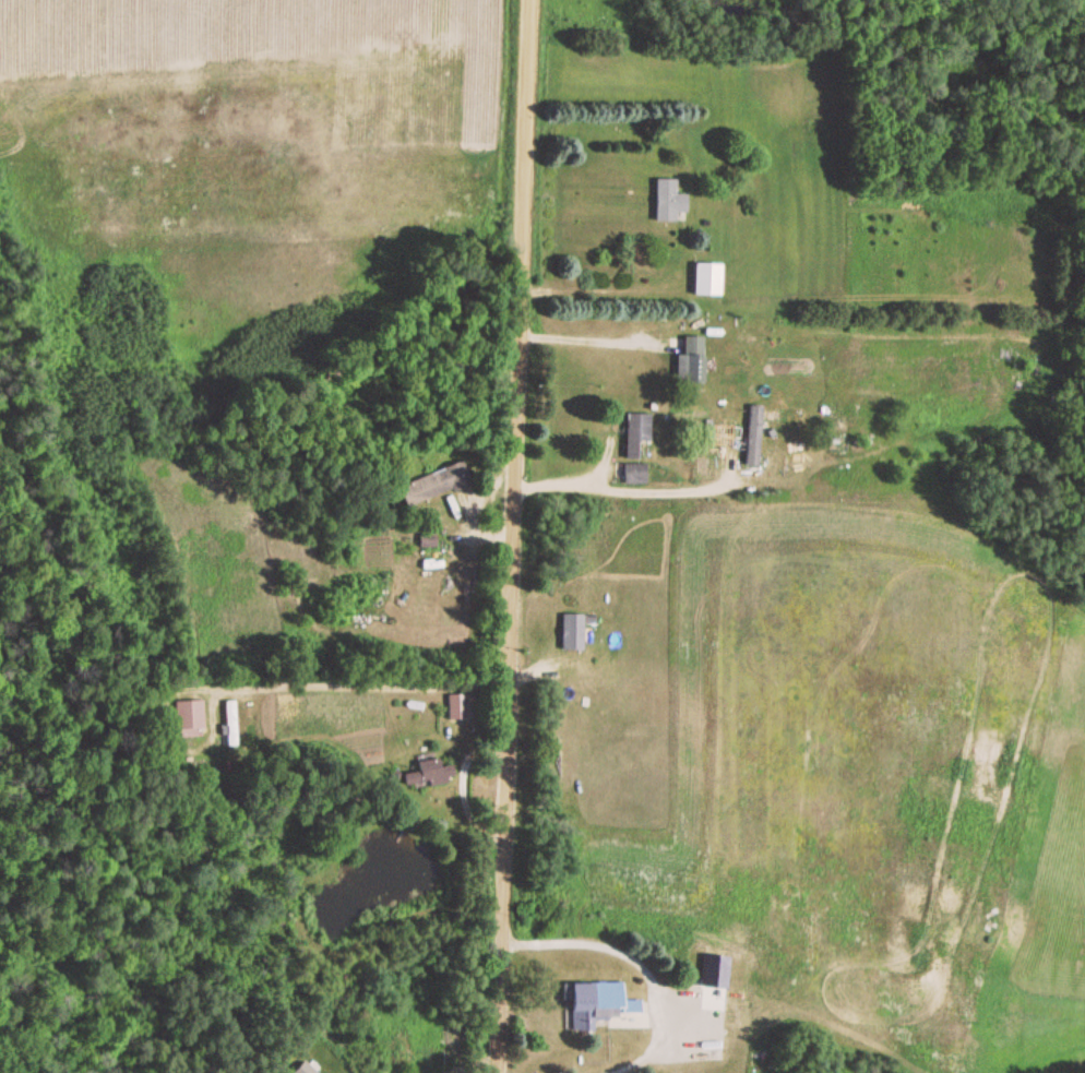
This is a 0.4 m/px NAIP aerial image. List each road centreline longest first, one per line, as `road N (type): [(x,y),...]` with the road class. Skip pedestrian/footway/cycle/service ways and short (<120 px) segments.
road 1 (residential): [(485,1072),(513,0)]

